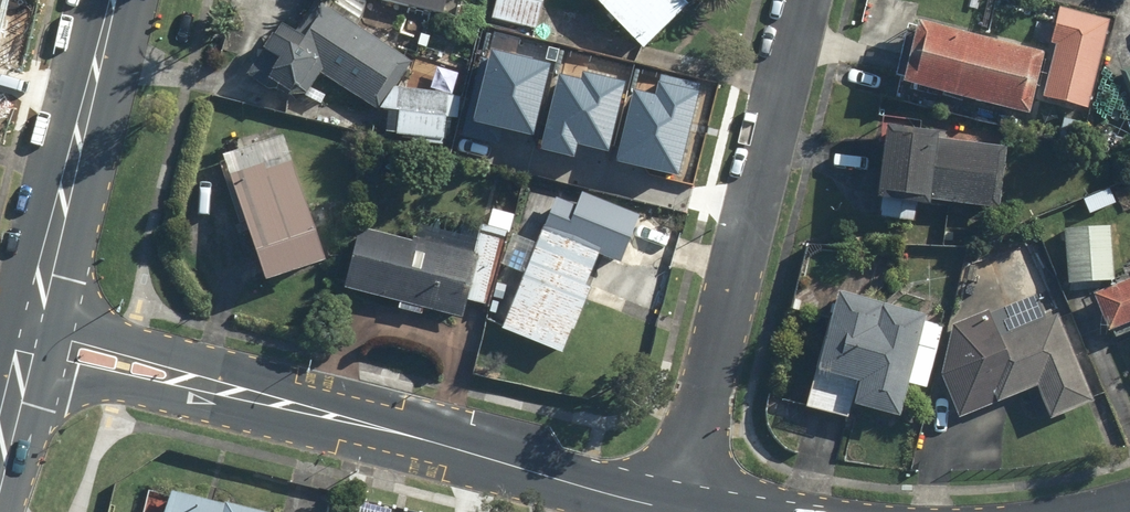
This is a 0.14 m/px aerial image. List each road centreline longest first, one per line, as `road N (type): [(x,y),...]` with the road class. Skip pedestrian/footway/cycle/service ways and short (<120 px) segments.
road 1 (residential): [(675,511),(806,0)]
road 2 (residential): [(285,409),(661,511)]
road 3 (secondary): [(29,316),(108,0)]
road 4 (residential): [(29,316),(195,361),(285,409)]
road 5 (residential): [(285,409),(175,400),(18,364)]

